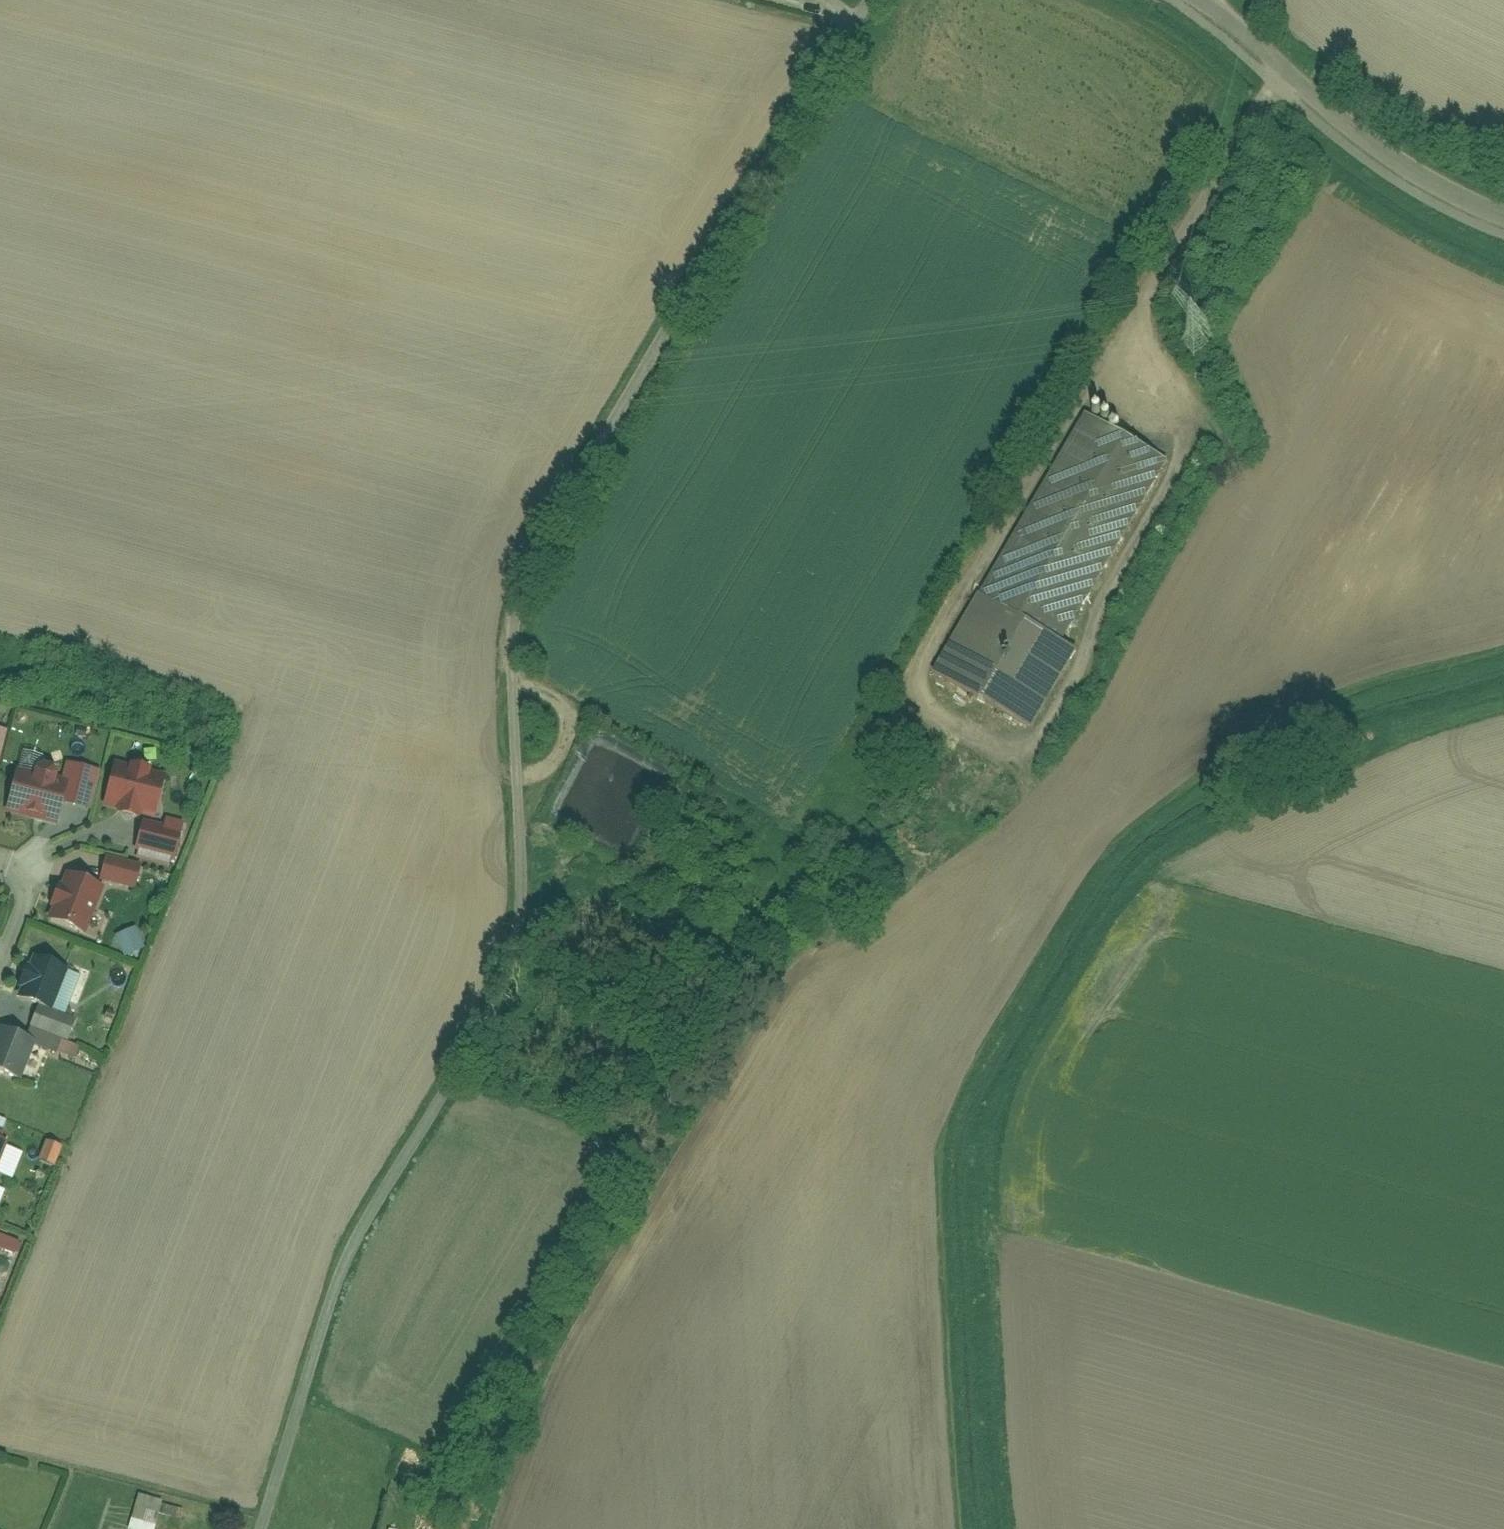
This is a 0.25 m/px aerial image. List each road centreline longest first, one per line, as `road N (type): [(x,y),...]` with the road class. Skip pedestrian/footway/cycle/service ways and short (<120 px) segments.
road 1 (residential): [(871,0),(530,568),(513,639),(522,884),(508,979),(346,1264),(261,1528)]
road 2 (residential): [(1503,216),(1393,159),(1202,0)]
road 3 (residential): [(0,855),(22,877),(26,899),(0,963)]

